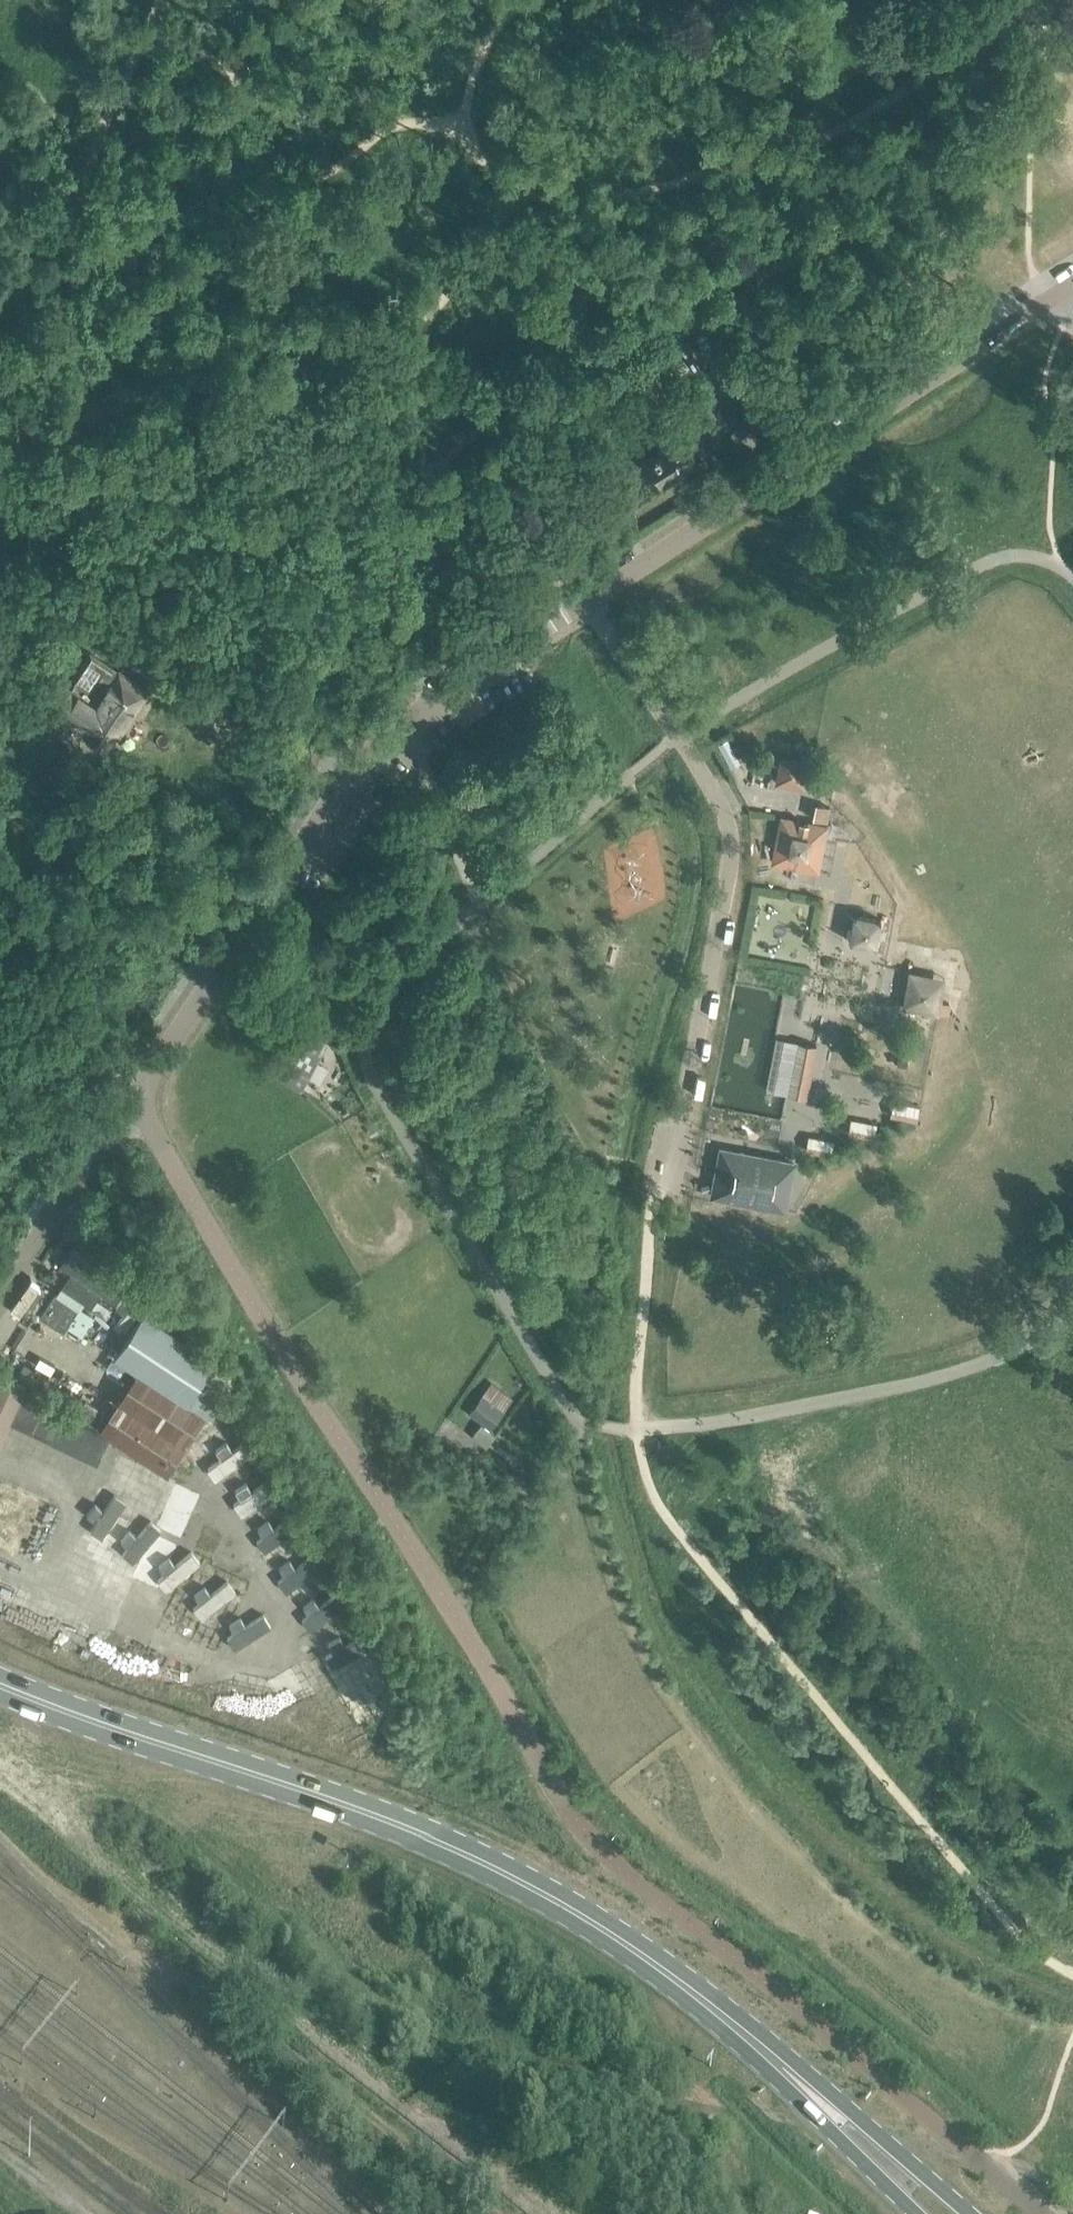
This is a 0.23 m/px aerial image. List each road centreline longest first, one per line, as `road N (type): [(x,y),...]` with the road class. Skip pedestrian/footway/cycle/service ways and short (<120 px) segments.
road 1 (primary): [(0,1685),(487,1866),(638,1954),(747,2038)]
road 2 (residential): [(142,1089),(363,758),(590,599)]
road 3 (unclassified): [(653,1194),(655,1182),(672,1170),(731,874),(718,801),(590,599)]
road 4 (residential): [(590,599),(1052,297)]
road 5 (primary): [(976,2213),(747,2038)]
road 6 (unclassified): [(0,1297),(142,1089)]
road 7 (primary): [(747,2038),(915,2213)]

